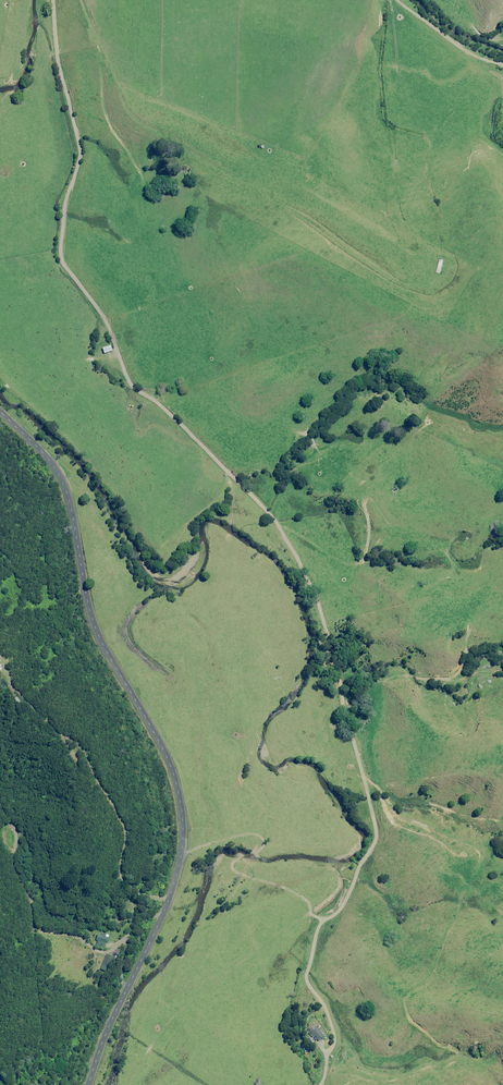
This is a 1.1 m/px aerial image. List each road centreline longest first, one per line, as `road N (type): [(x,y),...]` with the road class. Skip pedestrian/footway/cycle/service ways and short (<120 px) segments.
road 1 (track): [(54,0),(58,55),(82,150),(66,209),(64,262),(104,316),(134,388),(176,418),(271,514),(299,557),(341,675),(377,827),(349,895),(329,918),(313,914),(282,886),(235,870),(237,859),(263,848),(253,833),(182,855)]
road 2 (tertiary): [(0,410),(39,447),(69,495),(99,636),(170,762),(183,812),(172,893),(89,1084)]
road 3 (track): [(327,1069),(391,1080),(462,1057),(410,1019),(405,998),(434,975),(482,854),(403,817),(364,776)]
road 4 (track): [(82,0),(137,121),(250,183),(392,280),(423,287),(438,274)]
road 5 (track): [(321,1084),(335,1034),(307,979),(323,918)]
road 6 (track): [(472,626),(454,676),(381,682)]
road 7 (track): [(502,64),(463,49),(398,0)]

